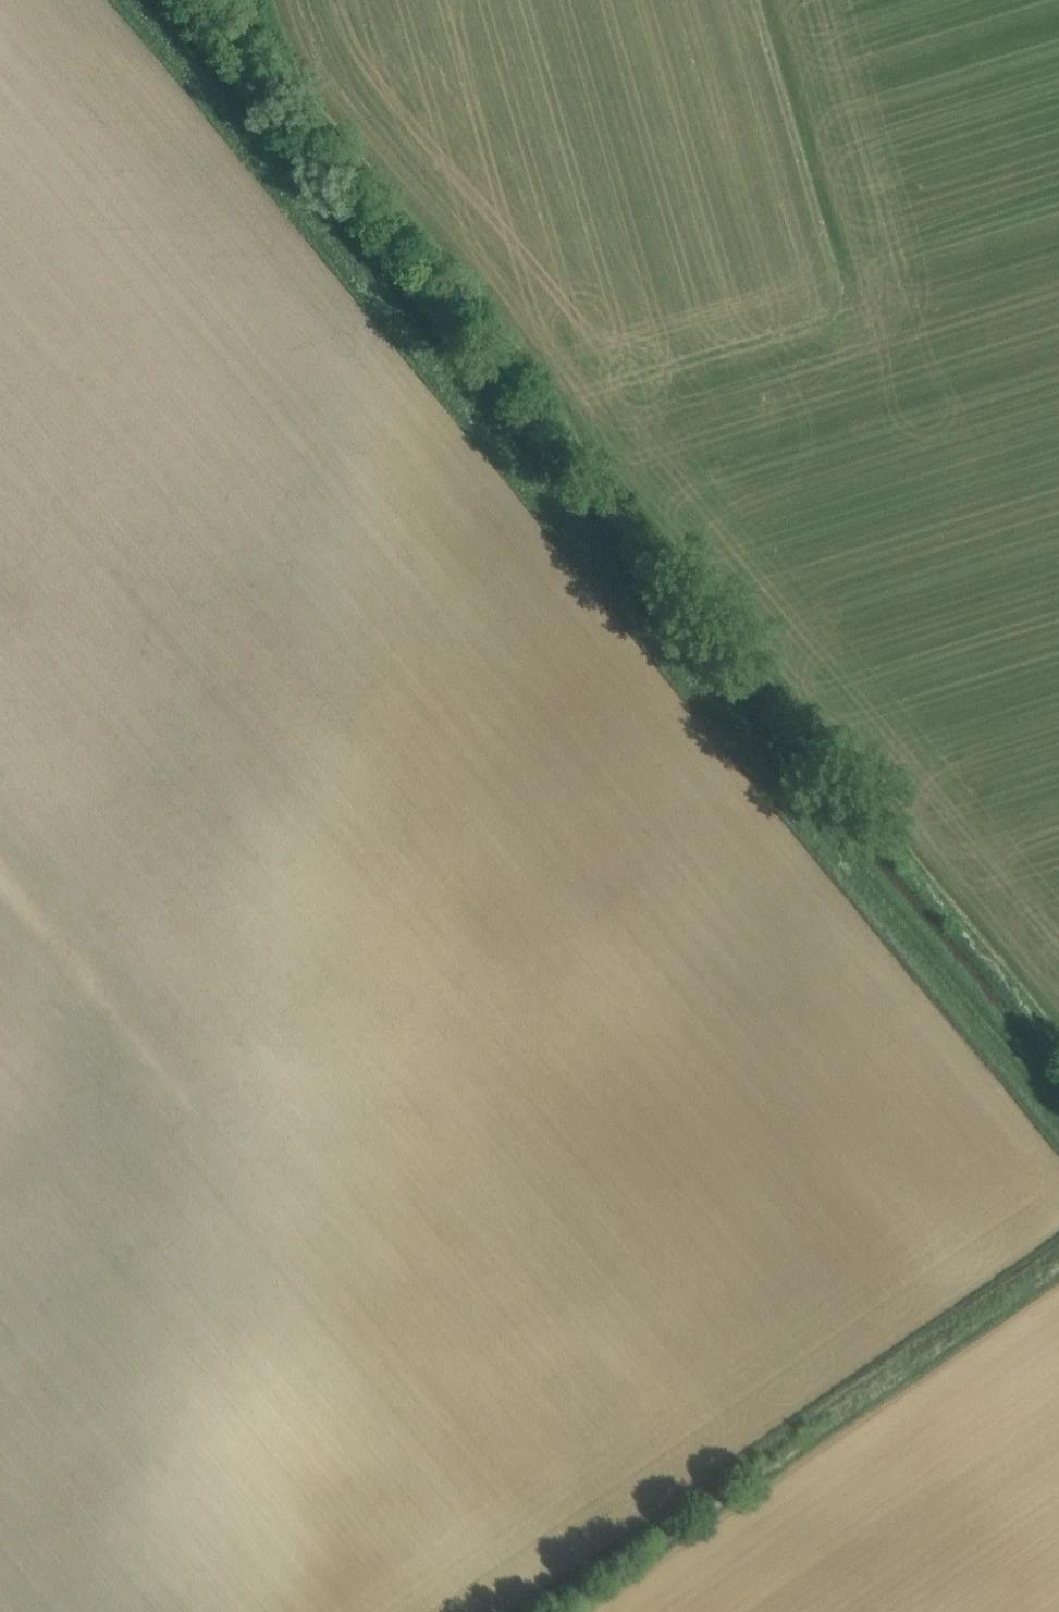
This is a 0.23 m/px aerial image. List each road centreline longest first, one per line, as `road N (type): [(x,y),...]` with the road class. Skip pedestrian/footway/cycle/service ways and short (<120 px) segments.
road 1 (track): [(758,0),(841,291)]
road 2 (track): [(168,1093),(0,885)]

